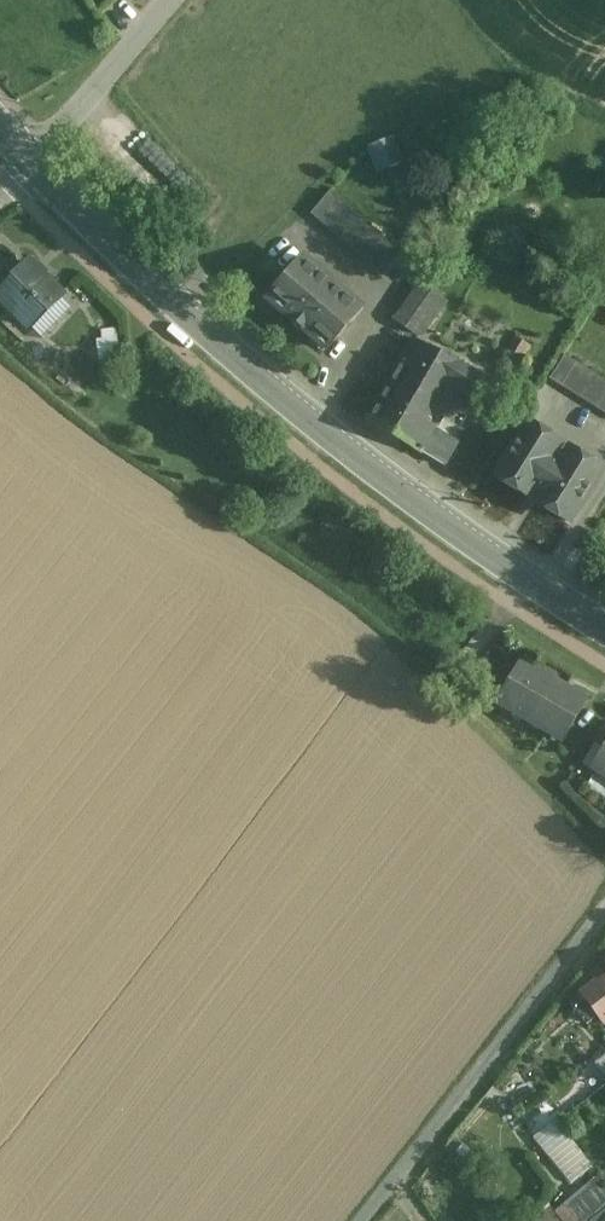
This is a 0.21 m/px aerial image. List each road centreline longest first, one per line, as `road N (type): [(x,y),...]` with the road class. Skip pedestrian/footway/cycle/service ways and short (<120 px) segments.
road 1 (tertiary): [(604,620),(498,554),(298,408),(215,342),(35,163)]
road 2 (residential): [(367,1220),(604,917)]
road 3 (unclassified): [(174,0),(35,163)]

